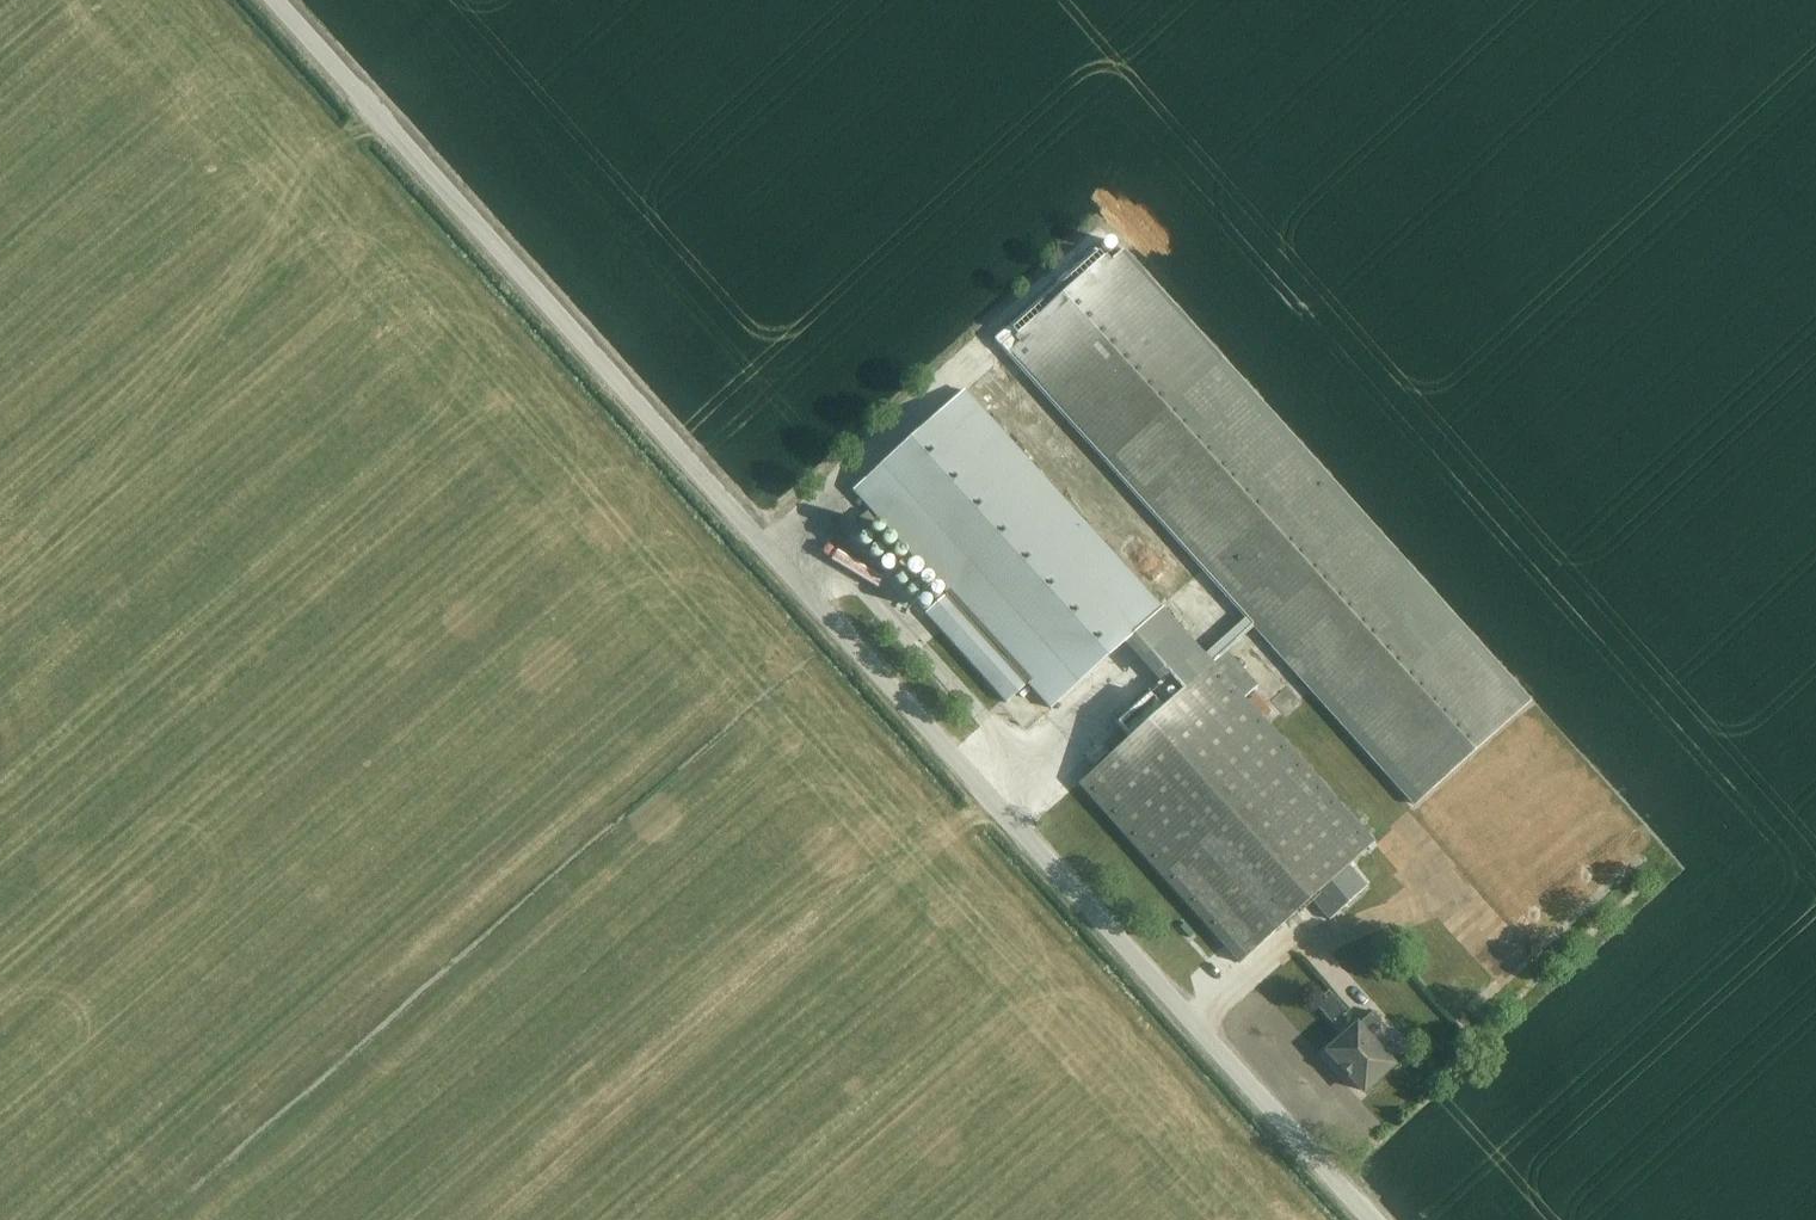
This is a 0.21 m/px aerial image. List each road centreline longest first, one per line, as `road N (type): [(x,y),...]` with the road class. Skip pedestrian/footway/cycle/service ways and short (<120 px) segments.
road 1 (tertiary): [(1371,1219),(275,0)]

